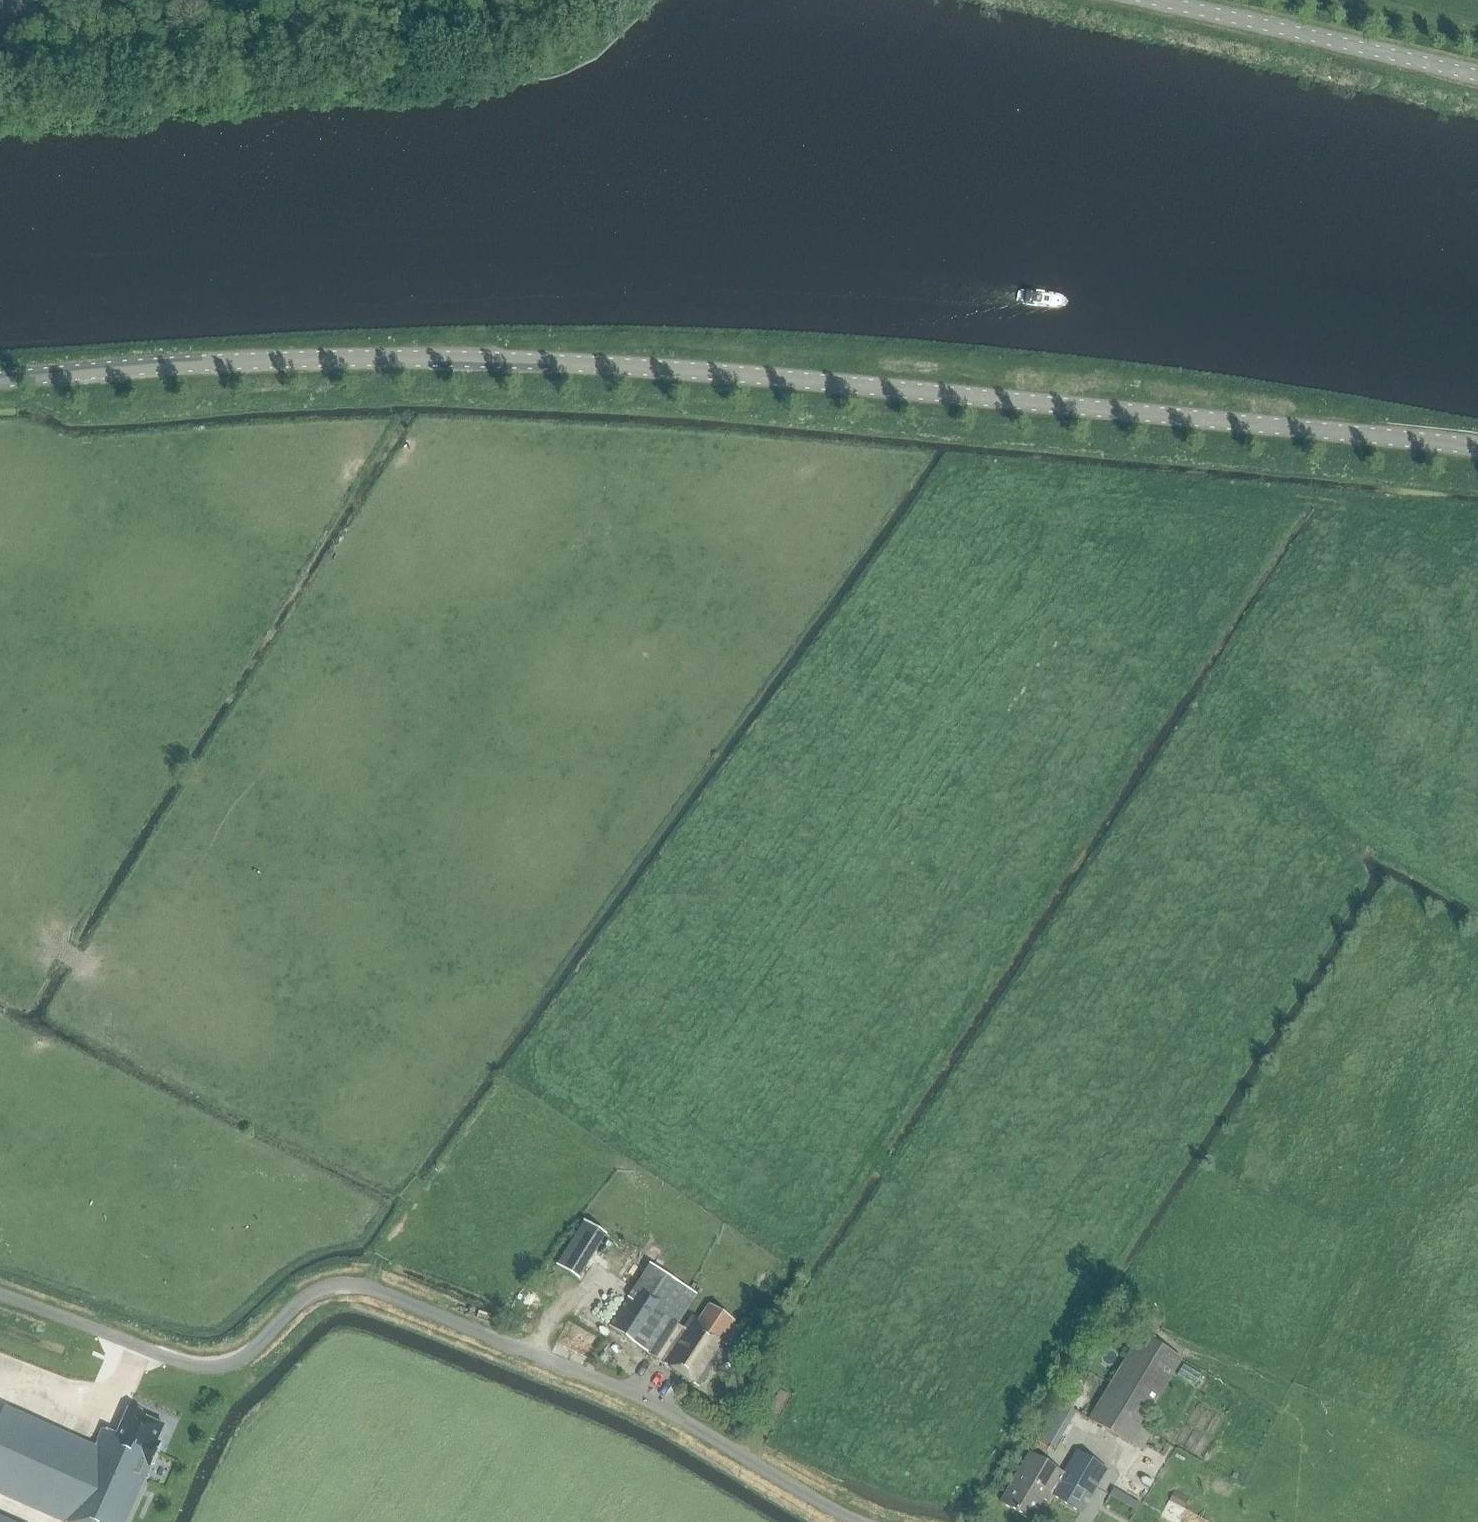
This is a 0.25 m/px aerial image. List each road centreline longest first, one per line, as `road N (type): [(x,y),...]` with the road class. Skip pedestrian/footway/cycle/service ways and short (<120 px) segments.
road 1 (tertiary): [(1477,446),(539,360),(254,360),(0,377)]
road 2 (unclassified): [(0,1294),(196,1362),(230,1360),(326,1285),(376,1288),(663,1407),(862,1521)]
road 3 (tertiary): [(1477,75),(1139,0)]

